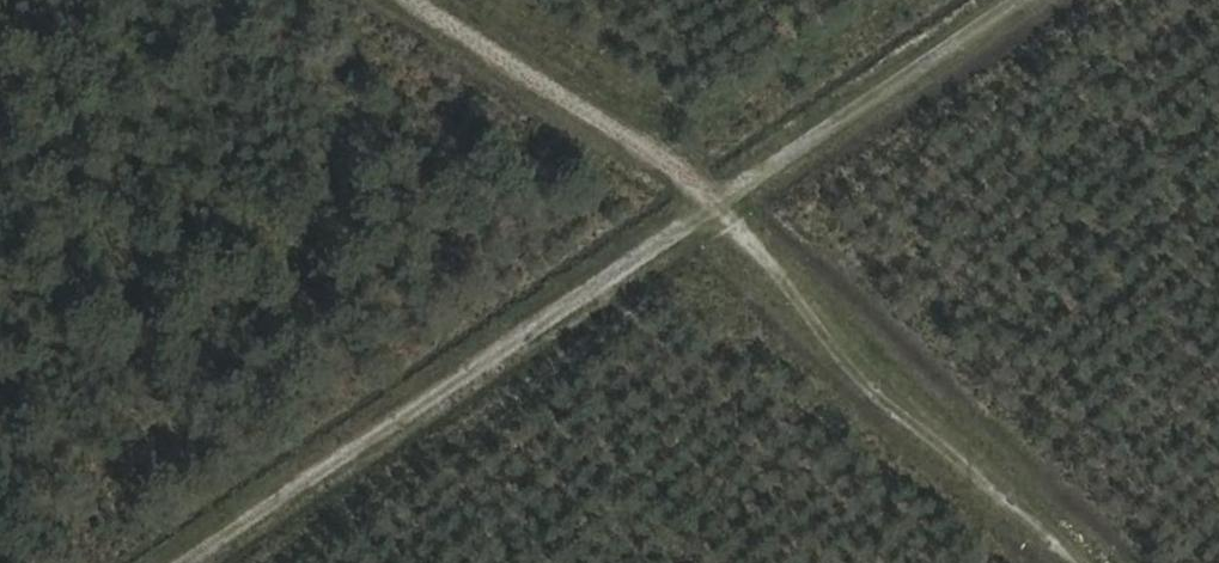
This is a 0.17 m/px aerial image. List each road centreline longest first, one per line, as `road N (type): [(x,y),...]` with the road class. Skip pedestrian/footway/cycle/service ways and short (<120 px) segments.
road 1 (track): [(169,562),(1017,0)]
road 2 (track): [(1077,562),(829,337),(718,198),(412,0)]

